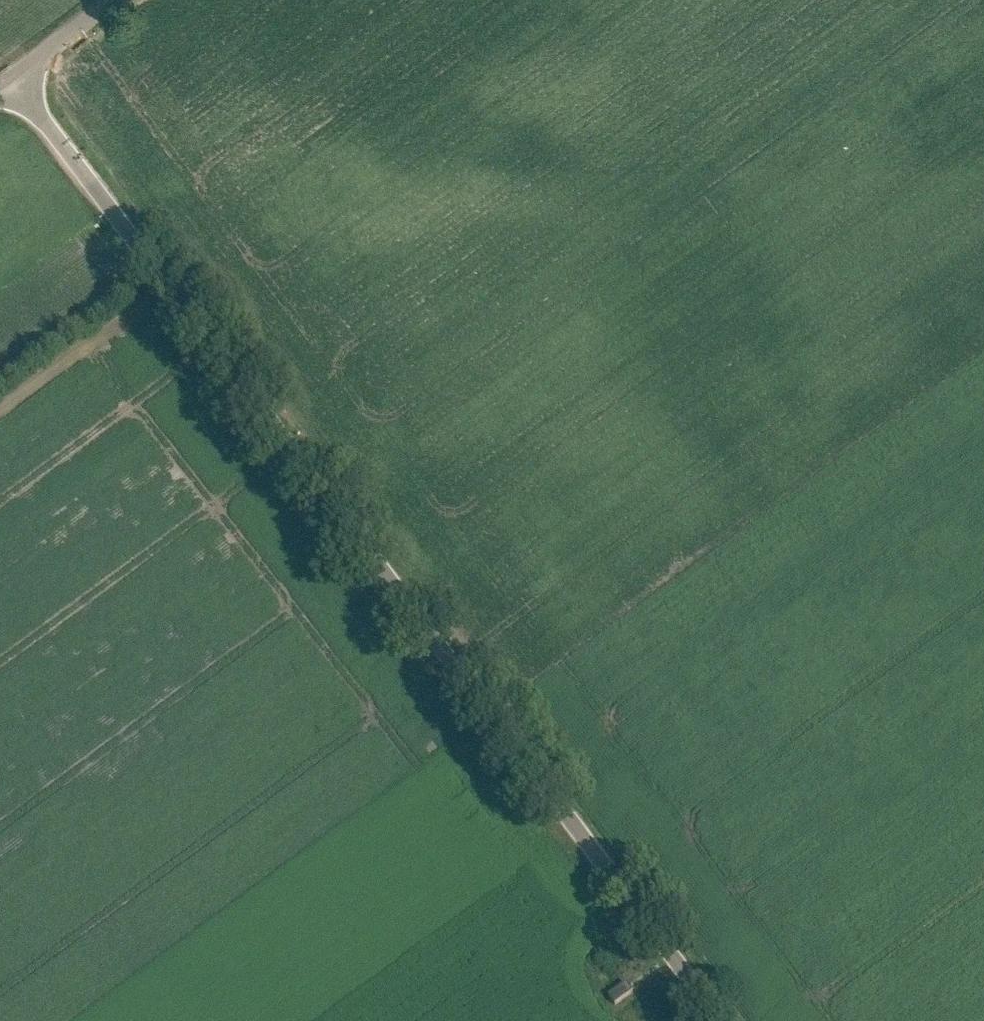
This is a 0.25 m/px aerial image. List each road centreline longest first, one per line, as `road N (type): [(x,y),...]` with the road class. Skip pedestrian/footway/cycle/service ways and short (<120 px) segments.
road 1 (unclassified): [(727,1020),(10,77)]
road 2 (unclassified): [(10,77),(114,0)]

